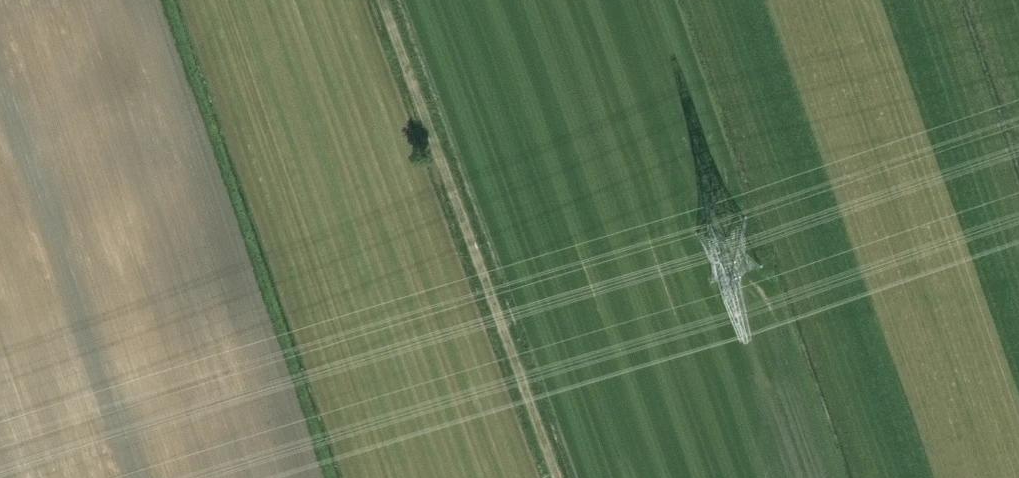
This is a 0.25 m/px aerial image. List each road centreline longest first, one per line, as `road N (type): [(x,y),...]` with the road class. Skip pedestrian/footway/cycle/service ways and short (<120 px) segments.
road 1 (track): [(559,477),(384,0)]

